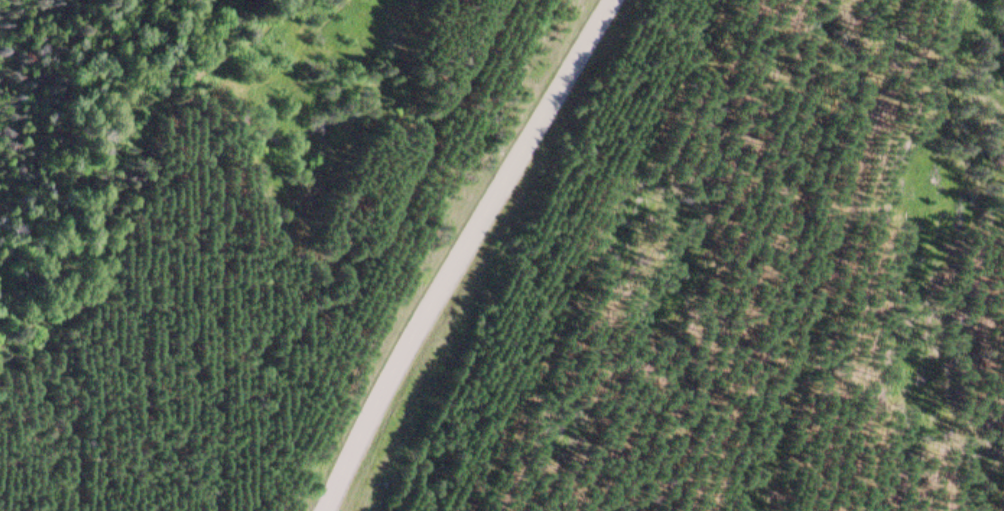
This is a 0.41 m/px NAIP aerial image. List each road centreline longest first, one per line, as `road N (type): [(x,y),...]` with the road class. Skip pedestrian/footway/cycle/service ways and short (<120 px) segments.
road 1 (tertiary): [(326,510),(427,317),(613,0)]

